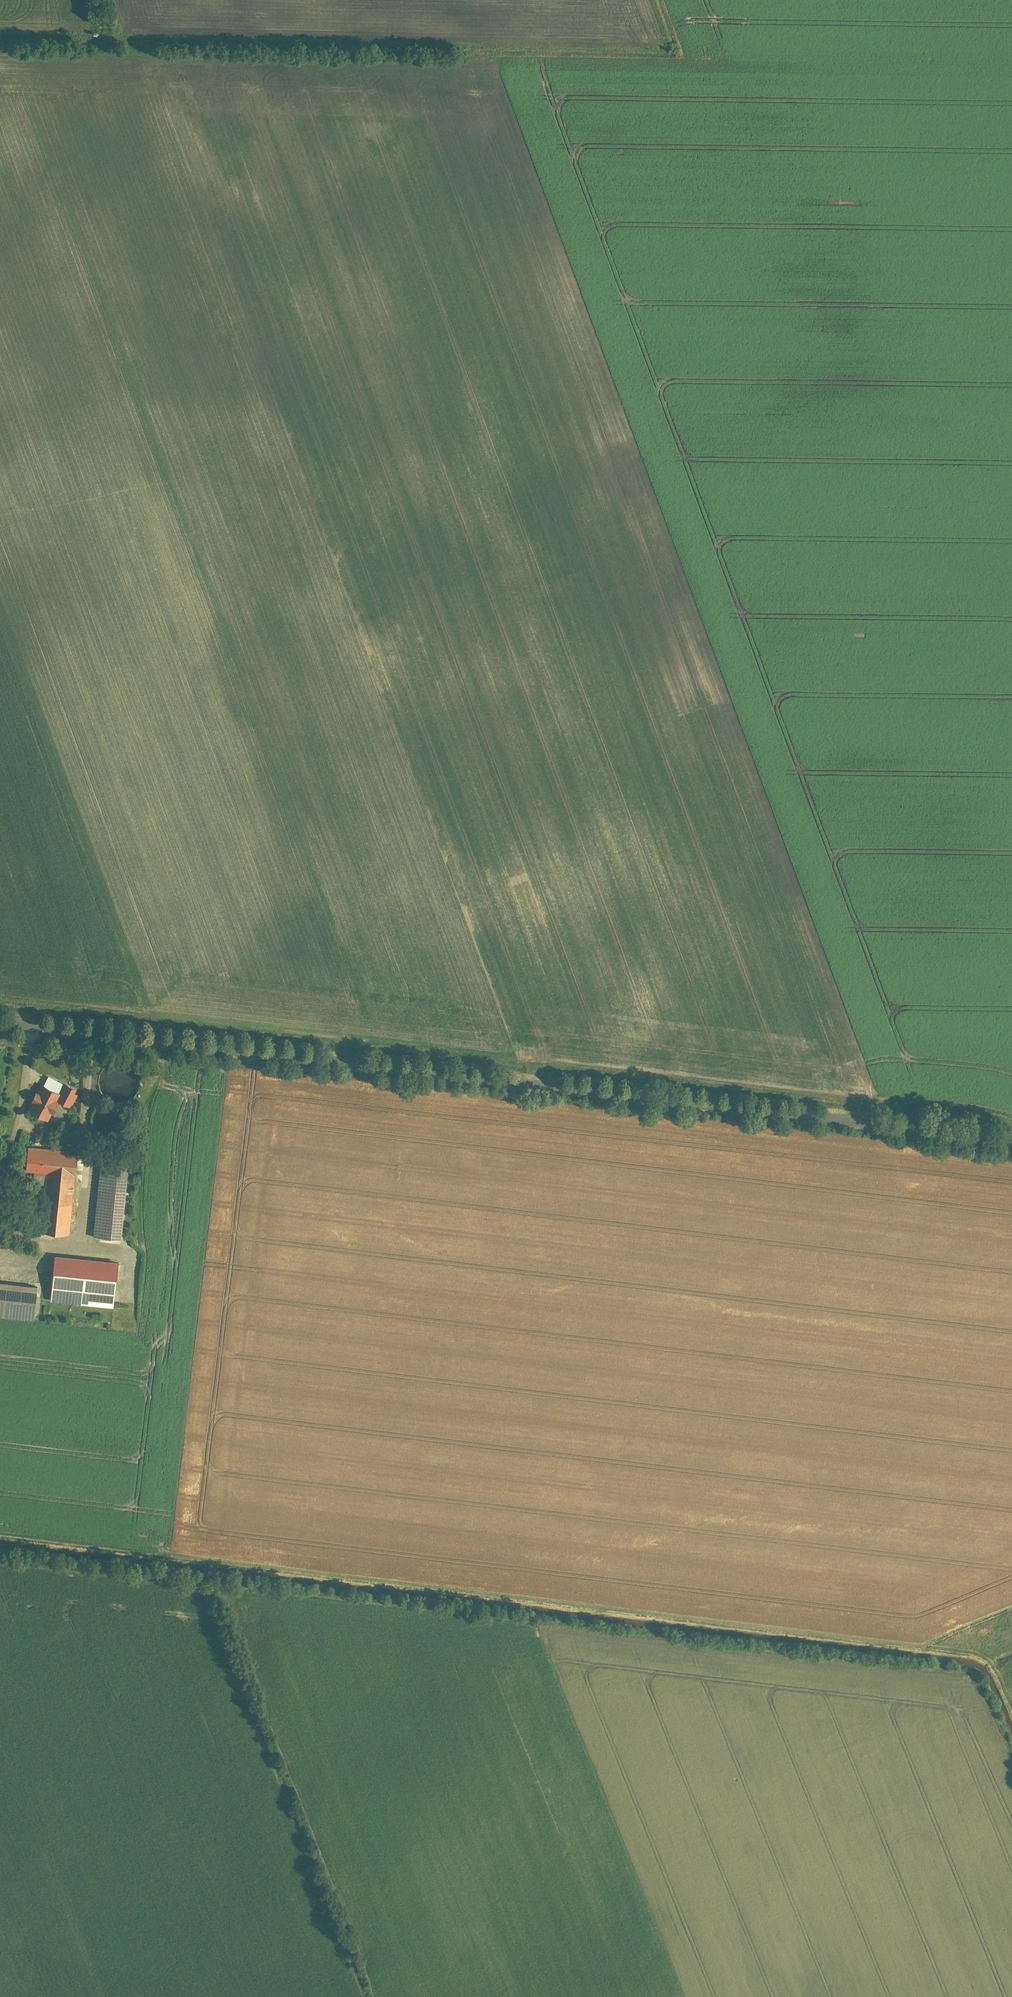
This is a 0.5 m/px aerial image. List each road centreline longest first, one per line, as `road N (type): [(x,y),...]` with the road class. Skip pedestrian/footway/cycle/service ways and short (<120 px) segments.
road 1 (residential): [(0,1023),(1011,1140)]

